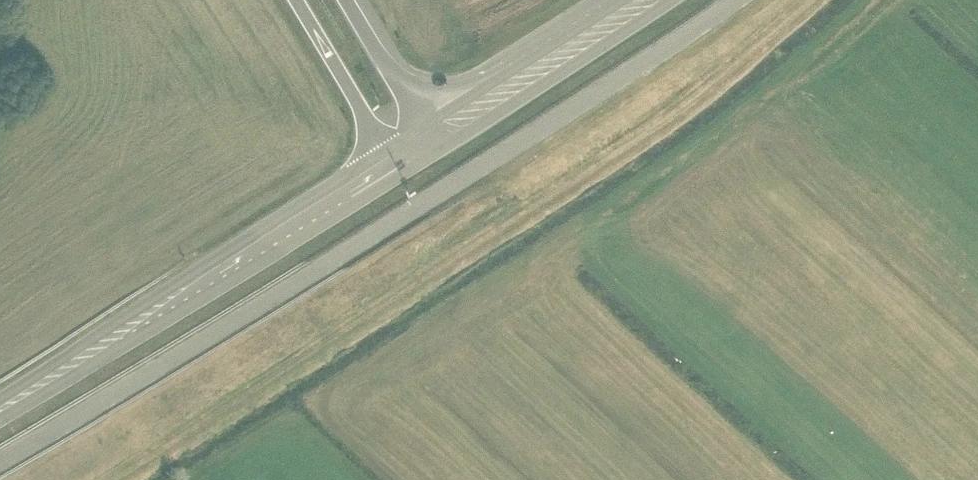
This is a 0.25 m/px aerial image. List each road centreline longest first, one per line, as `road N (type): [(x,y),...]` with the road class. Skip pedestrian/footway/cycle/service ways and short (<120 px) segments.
road 1 (secondary): [(0,408),(390,162)]
road 2 (secondary): [(431,136),(646,0)]
road 3 (motorway): [(297,0),(390,162)]
road 4 (motorway): [(431,136),(347,0)]

